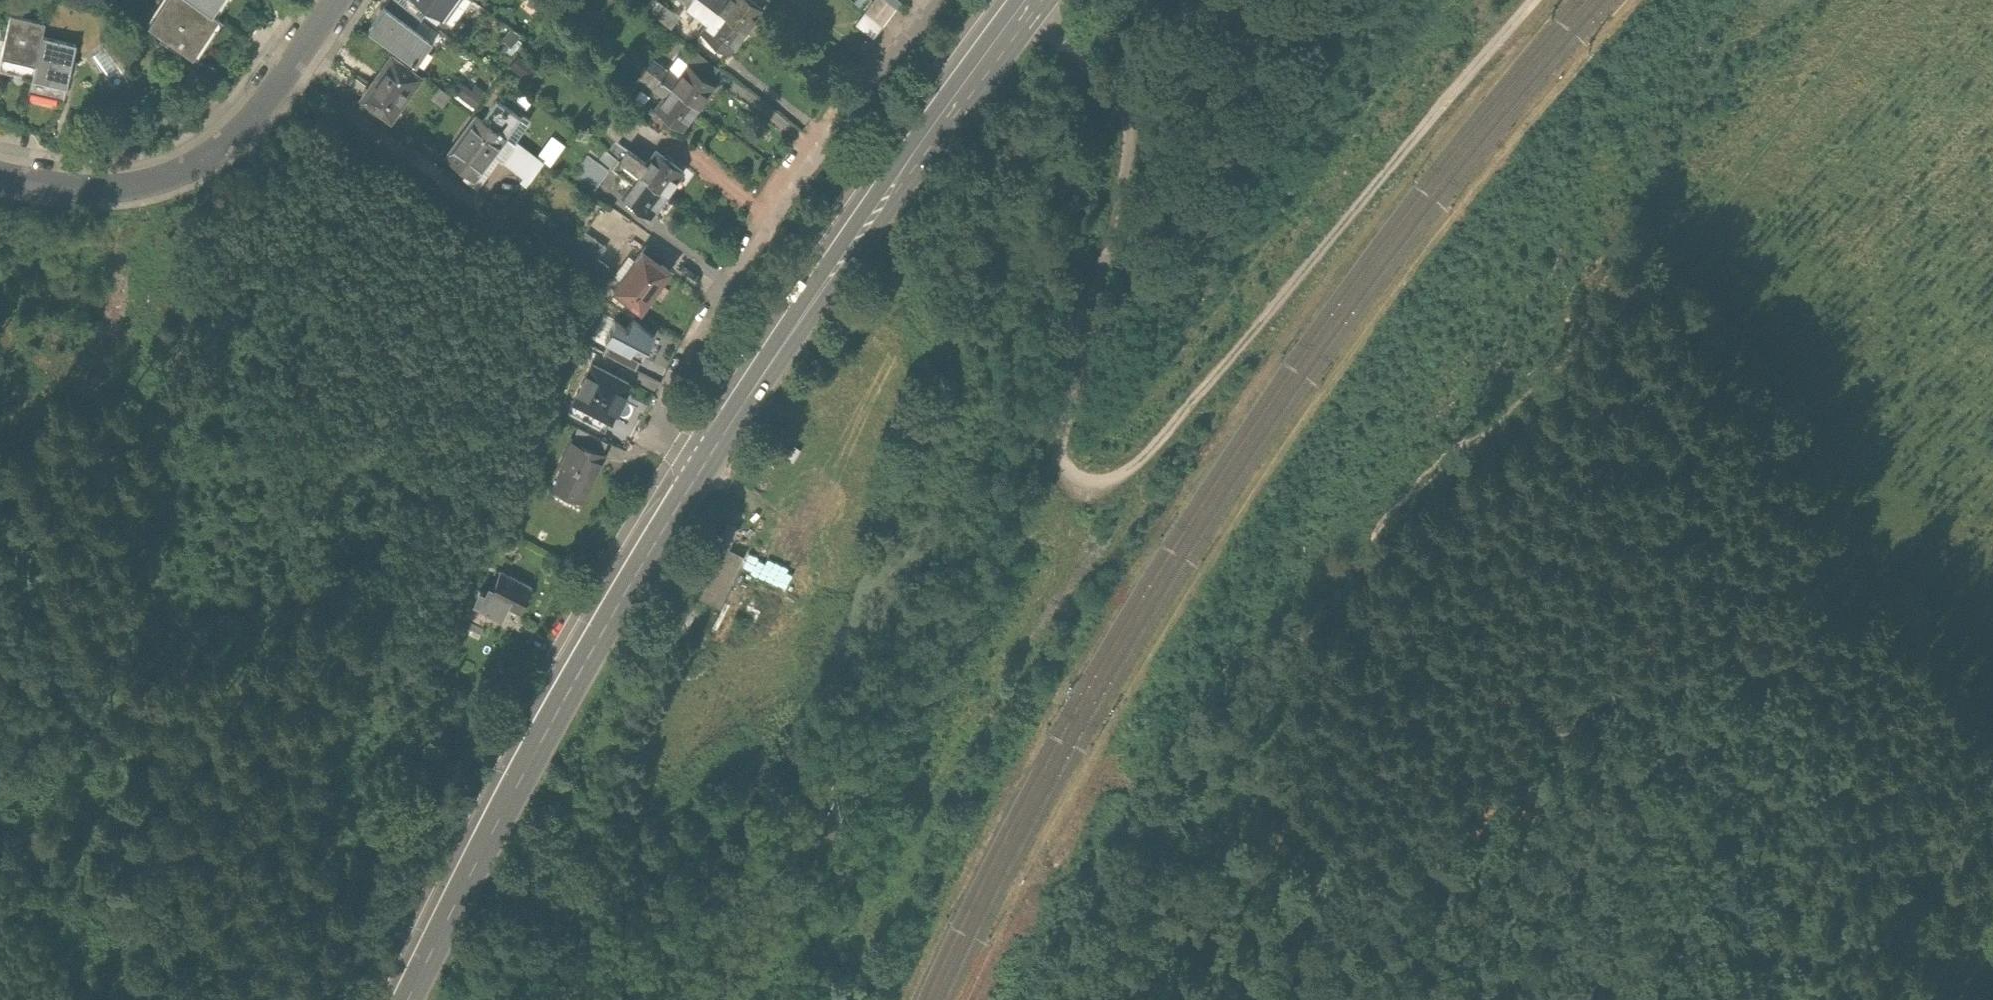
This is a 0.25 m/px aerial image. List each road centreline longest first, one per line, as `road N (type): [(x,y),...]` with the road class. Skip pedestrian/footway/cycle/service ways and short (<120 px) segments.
road 1 (track): [(1540,0),(1166,439),(1136,470),(1102,487),(1065,475),(1057,458),(1124,168),(1124,123),(1091,70),(1027,6)]
road 2 (primary): [(408,999),(566,701),(704,465)]
road 3 (primary): [(704,465),(799,318),(1032,0)]
road 4 (residential): [(939,0),(843,119),(685,358),(666,401),(665,425),(676,449),(704,465)]
road 5 (residential): [(0,173),(118,187),(201,158),(273,91),(335,0)]
road 6 (track): [(682,999),(734,960),(830,861)]

